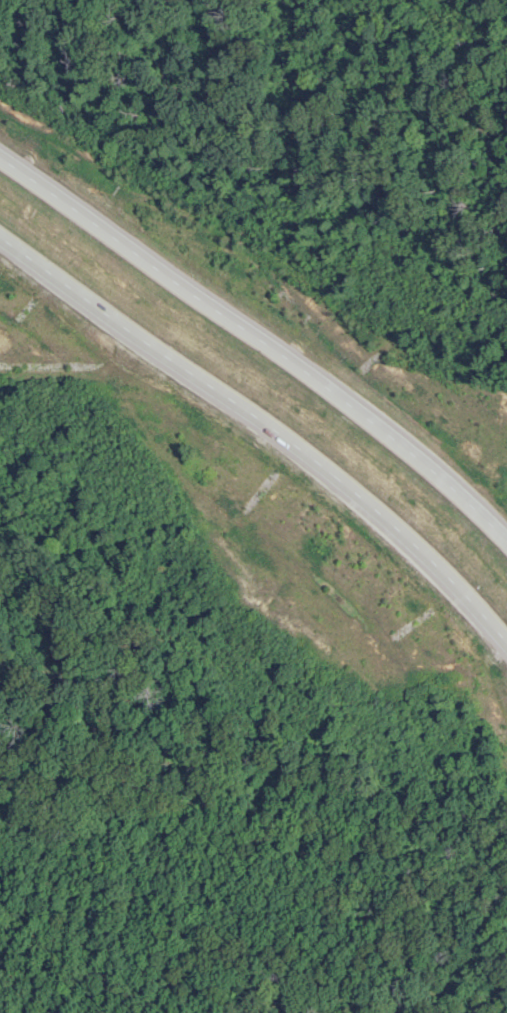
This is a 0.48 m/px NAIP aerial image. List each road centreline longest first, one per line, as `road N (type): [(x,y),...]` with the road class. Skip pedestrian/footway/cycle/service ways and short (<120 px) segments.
road 1 (trunk): [(0,248),(272,435),(506,651)]
road 2 (trunk): [(506,557),(370,429),(212,307),(0,164)]

